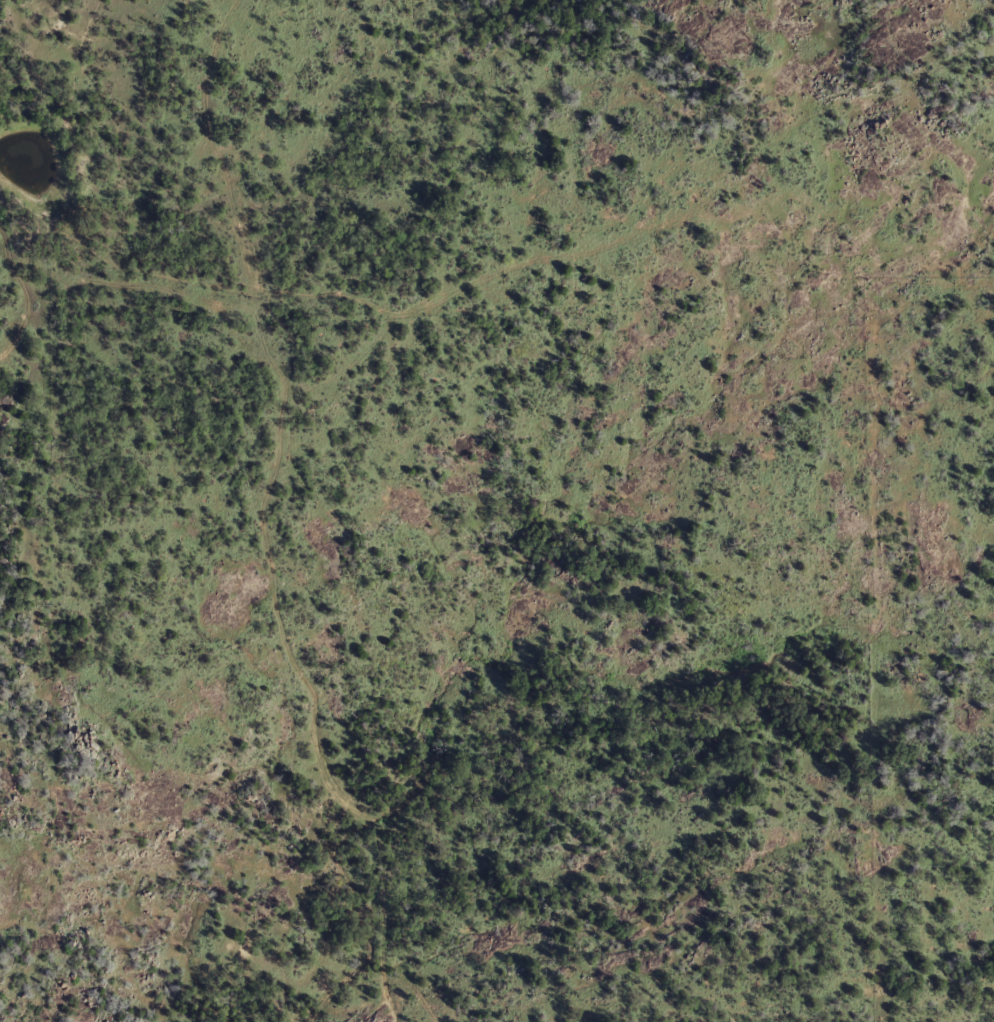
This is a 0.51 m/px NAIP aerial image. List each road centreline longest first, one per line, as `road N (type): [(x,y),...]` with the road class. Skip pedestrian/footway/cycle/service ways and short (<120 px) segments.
road 1 (residential): [(390,1021),(371,852),(325,779),(313,696),(263,515),(283,410),(560,281),(723,236),(926,246),(993,154)]
road 2 (residential): [(283,410),(260,298),(28,273),(0,246)]
road 3 (residential): [(268,0),(228,84),(228,179),(268,275),(260,298)]

